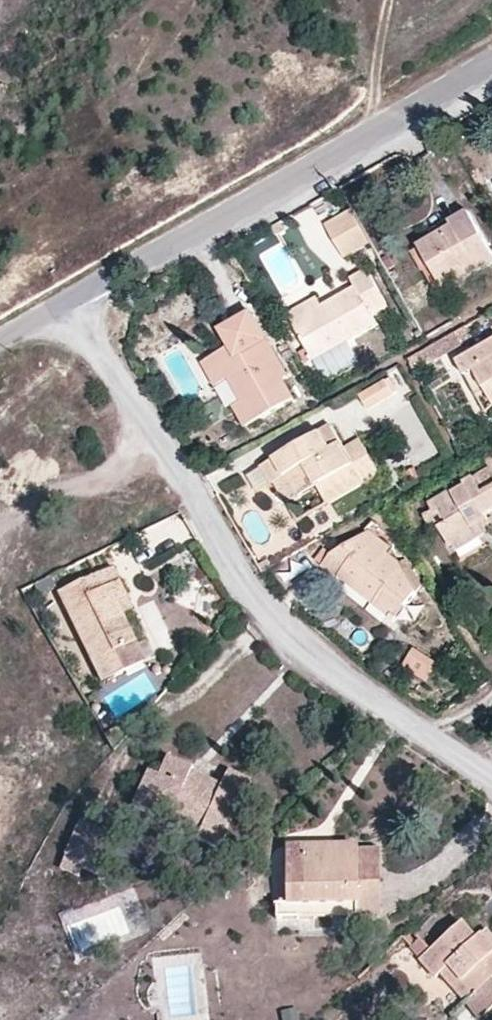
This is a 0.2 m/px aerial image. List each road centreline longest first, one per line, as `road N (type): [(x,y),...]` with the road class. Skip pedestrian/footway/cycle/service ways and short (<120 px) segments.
road 1 (residential): [(73,302),(268,618),(422,733)]
road 2 (tertiary): [(73,302),(491,62)]

